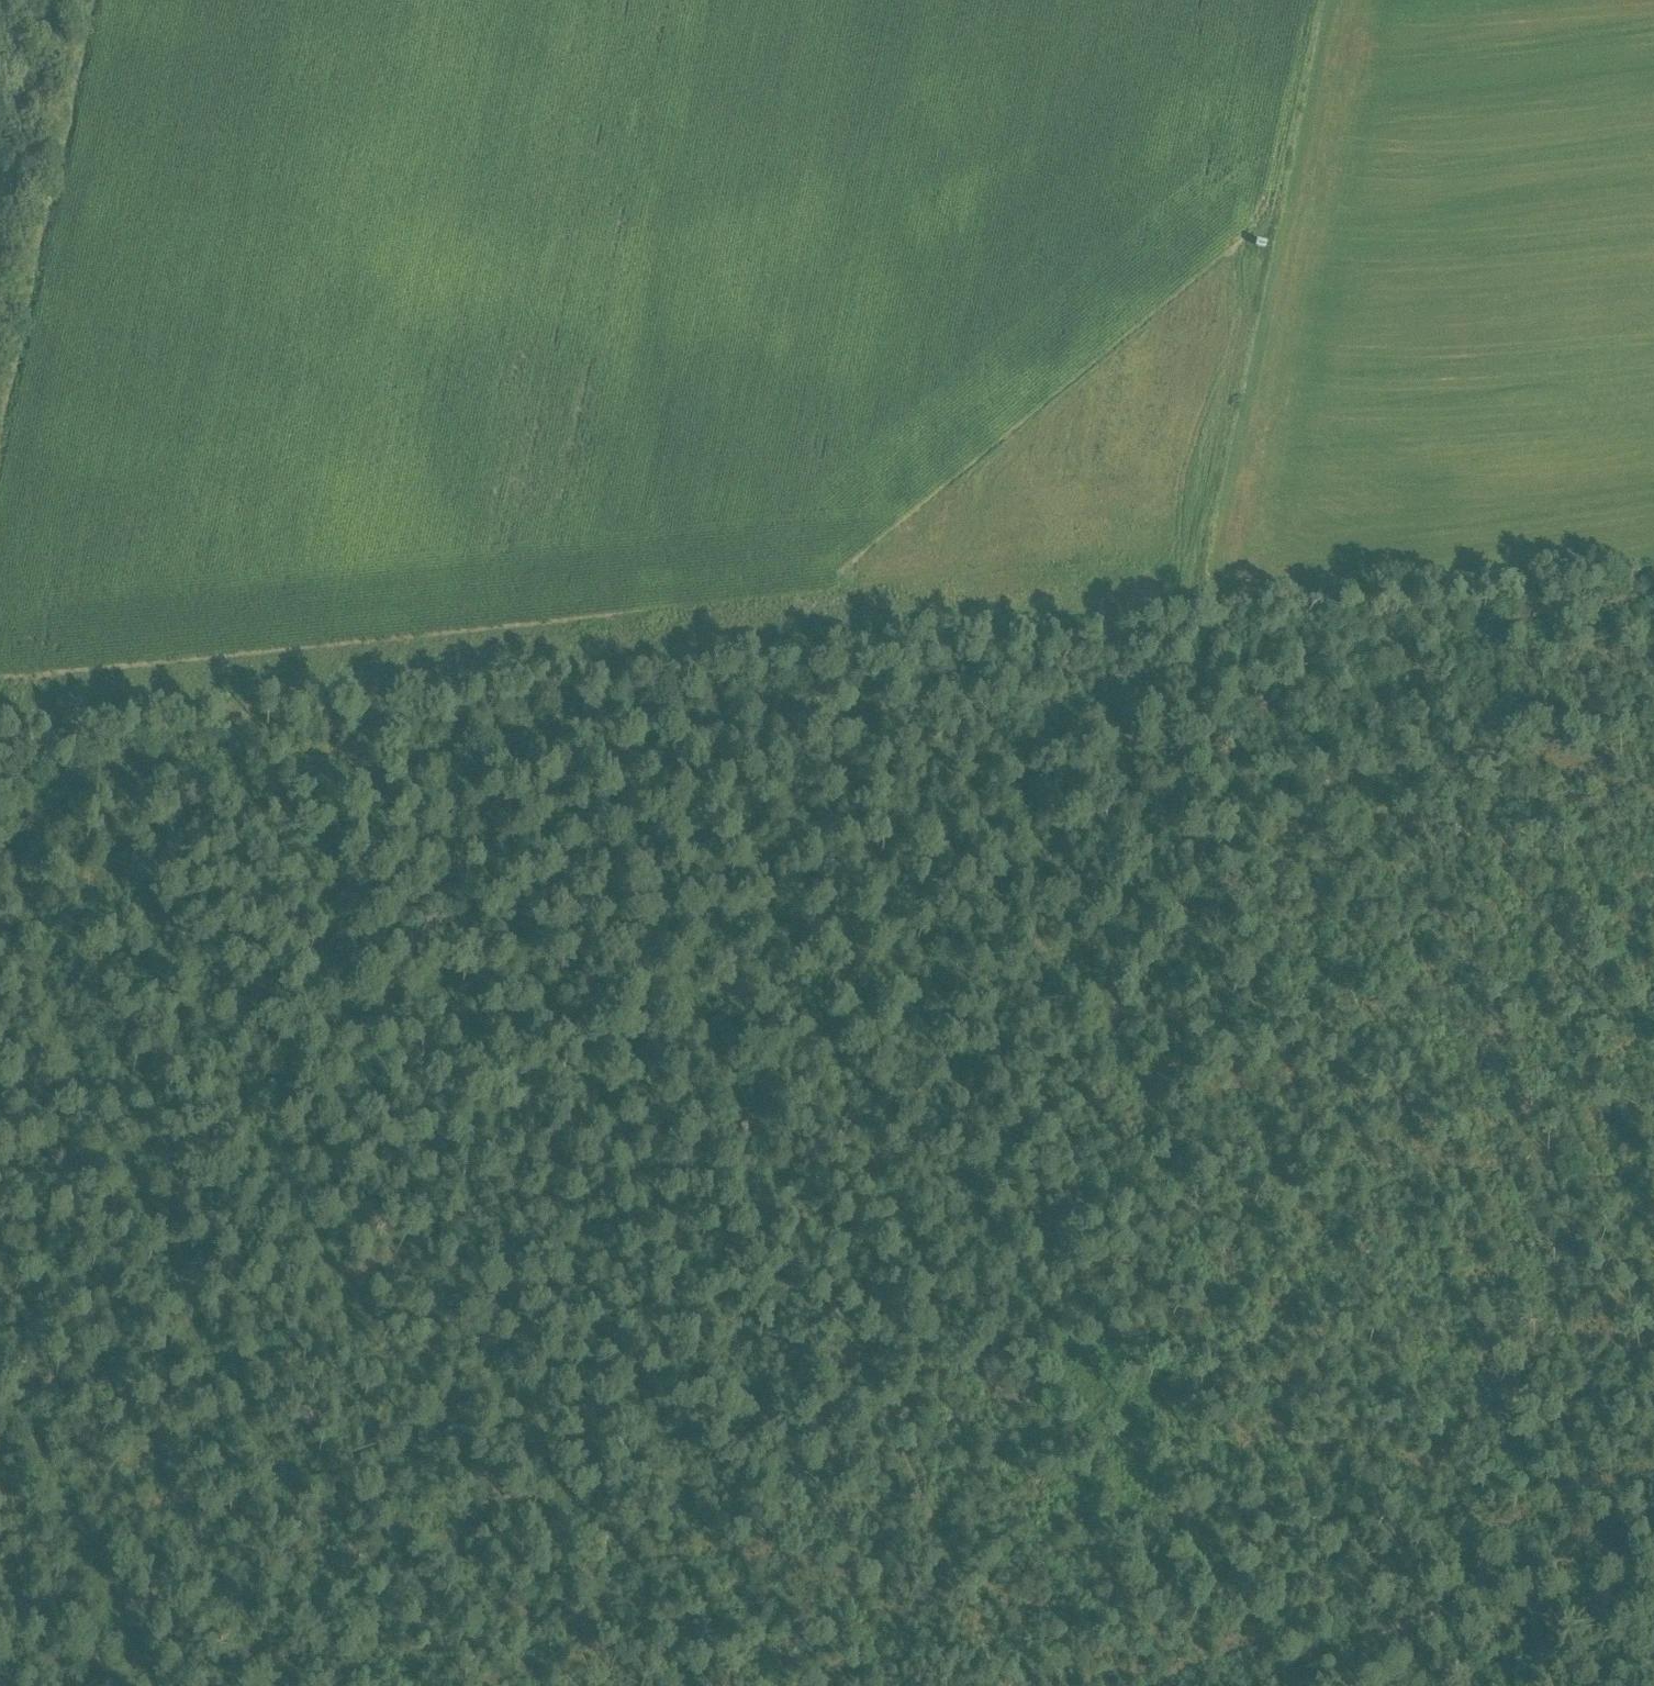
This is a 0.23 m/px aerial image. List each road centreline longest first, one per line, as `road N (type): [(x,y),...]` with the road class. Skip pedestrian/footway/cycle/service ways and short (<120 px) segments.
road 1 (track): [(0,1357),(157,1685)]

